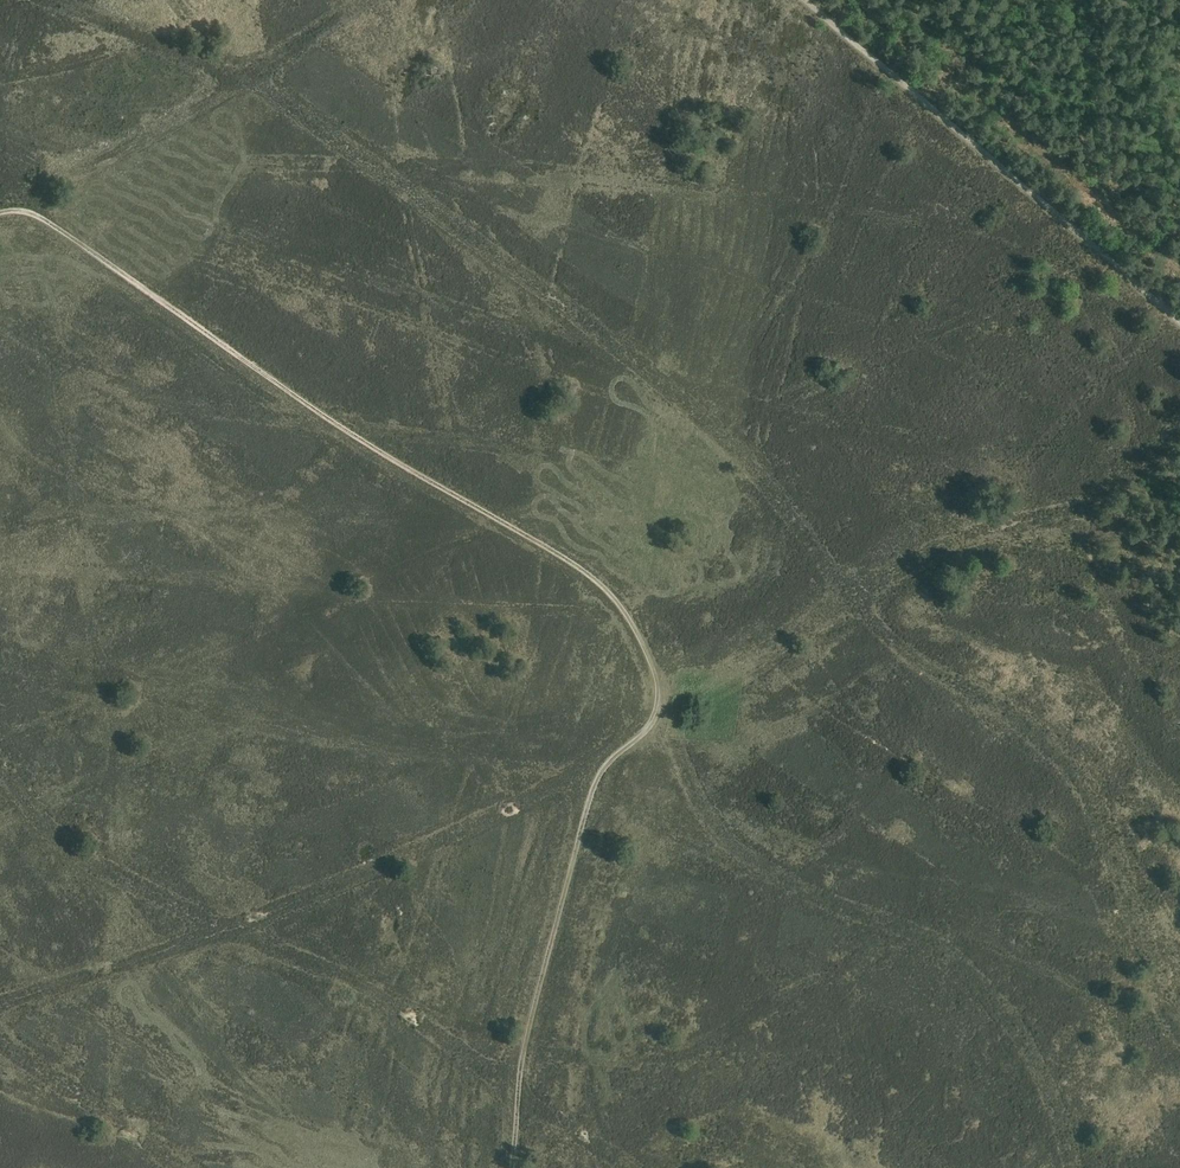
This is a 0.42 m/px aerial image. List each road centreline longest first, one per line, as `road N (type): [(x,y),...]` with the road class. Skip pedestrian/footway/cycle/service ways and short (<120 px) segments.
road 1 (track): [(0,213),(26,211),(58,228),(370,446),(561,555),(623,610),(654,665),(658,715),(609,762),(587,811),(523,1050),(513,1167)]
road 2 (track): [(1179,321),(804,0)]

